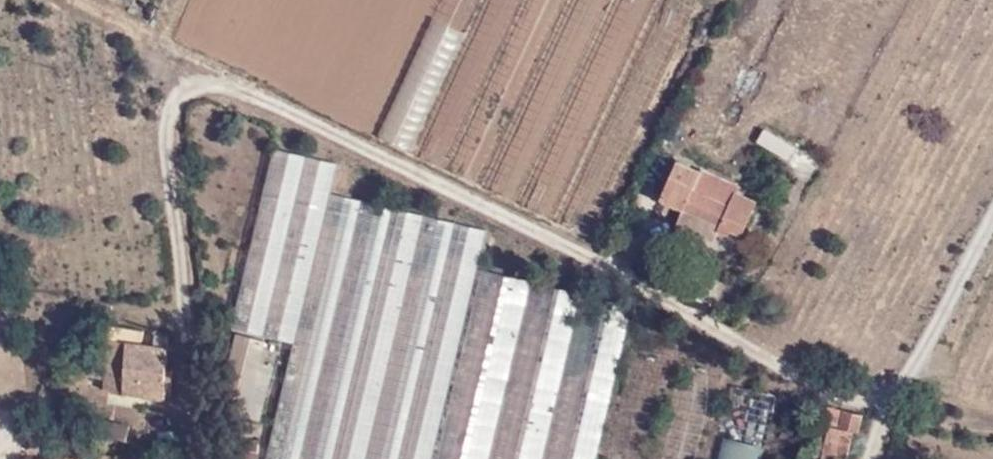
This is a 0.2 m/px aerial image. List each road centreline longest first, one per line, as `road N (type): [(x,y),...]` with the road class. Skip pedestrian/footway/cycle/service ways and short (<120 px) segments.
road 1 (track): [(890,407),(791,364),(270,96),(213,84),(173,102),(164,138),(200,458)]
road 2 (unclassified): [(992,223),(890,407),(874,458)]

